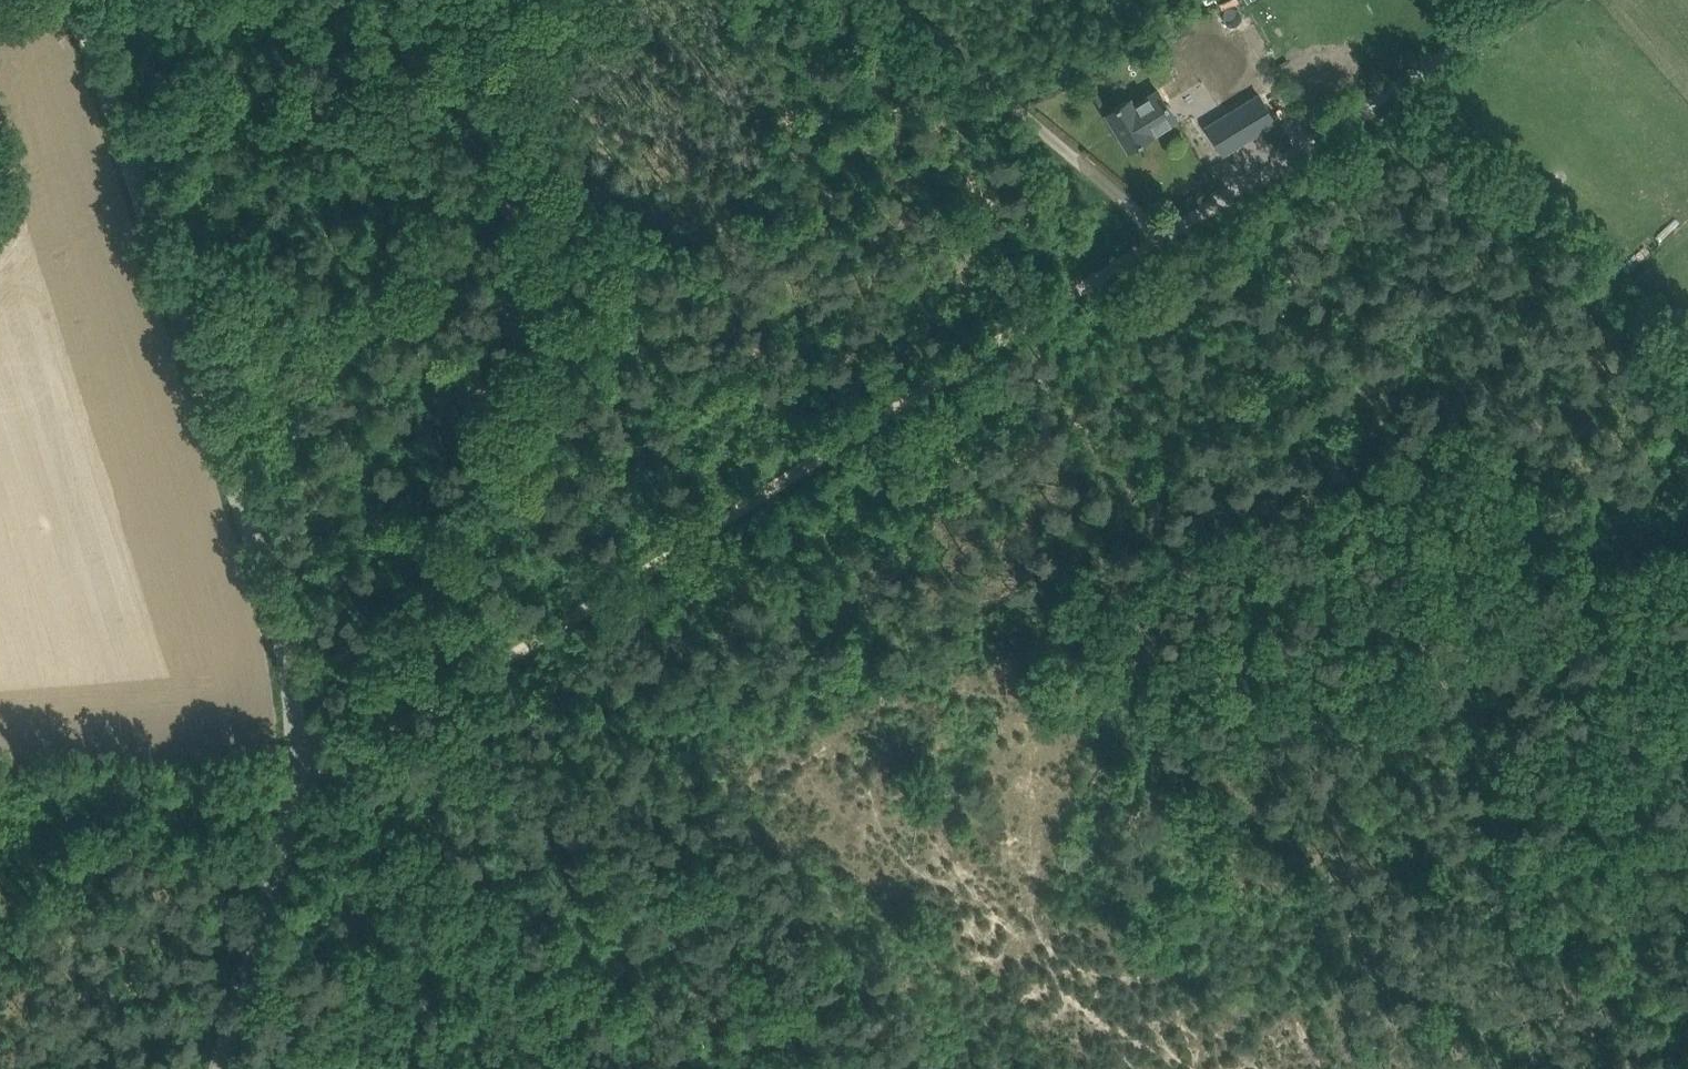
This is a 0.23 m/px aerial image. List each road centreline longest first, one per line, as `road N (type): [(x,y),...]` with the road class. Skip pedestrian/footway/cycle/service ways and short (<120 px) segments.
road 1 (unclassified): [(222,1068),(280,864),(303,736),(263,587),(76,0)]
road 2 (track): [(301,772),(1164,239)]
road 3 (unclassified): [(1164,239),(1535,0)]
road 4 (unclassified): [(1164,239),(886,0)]

